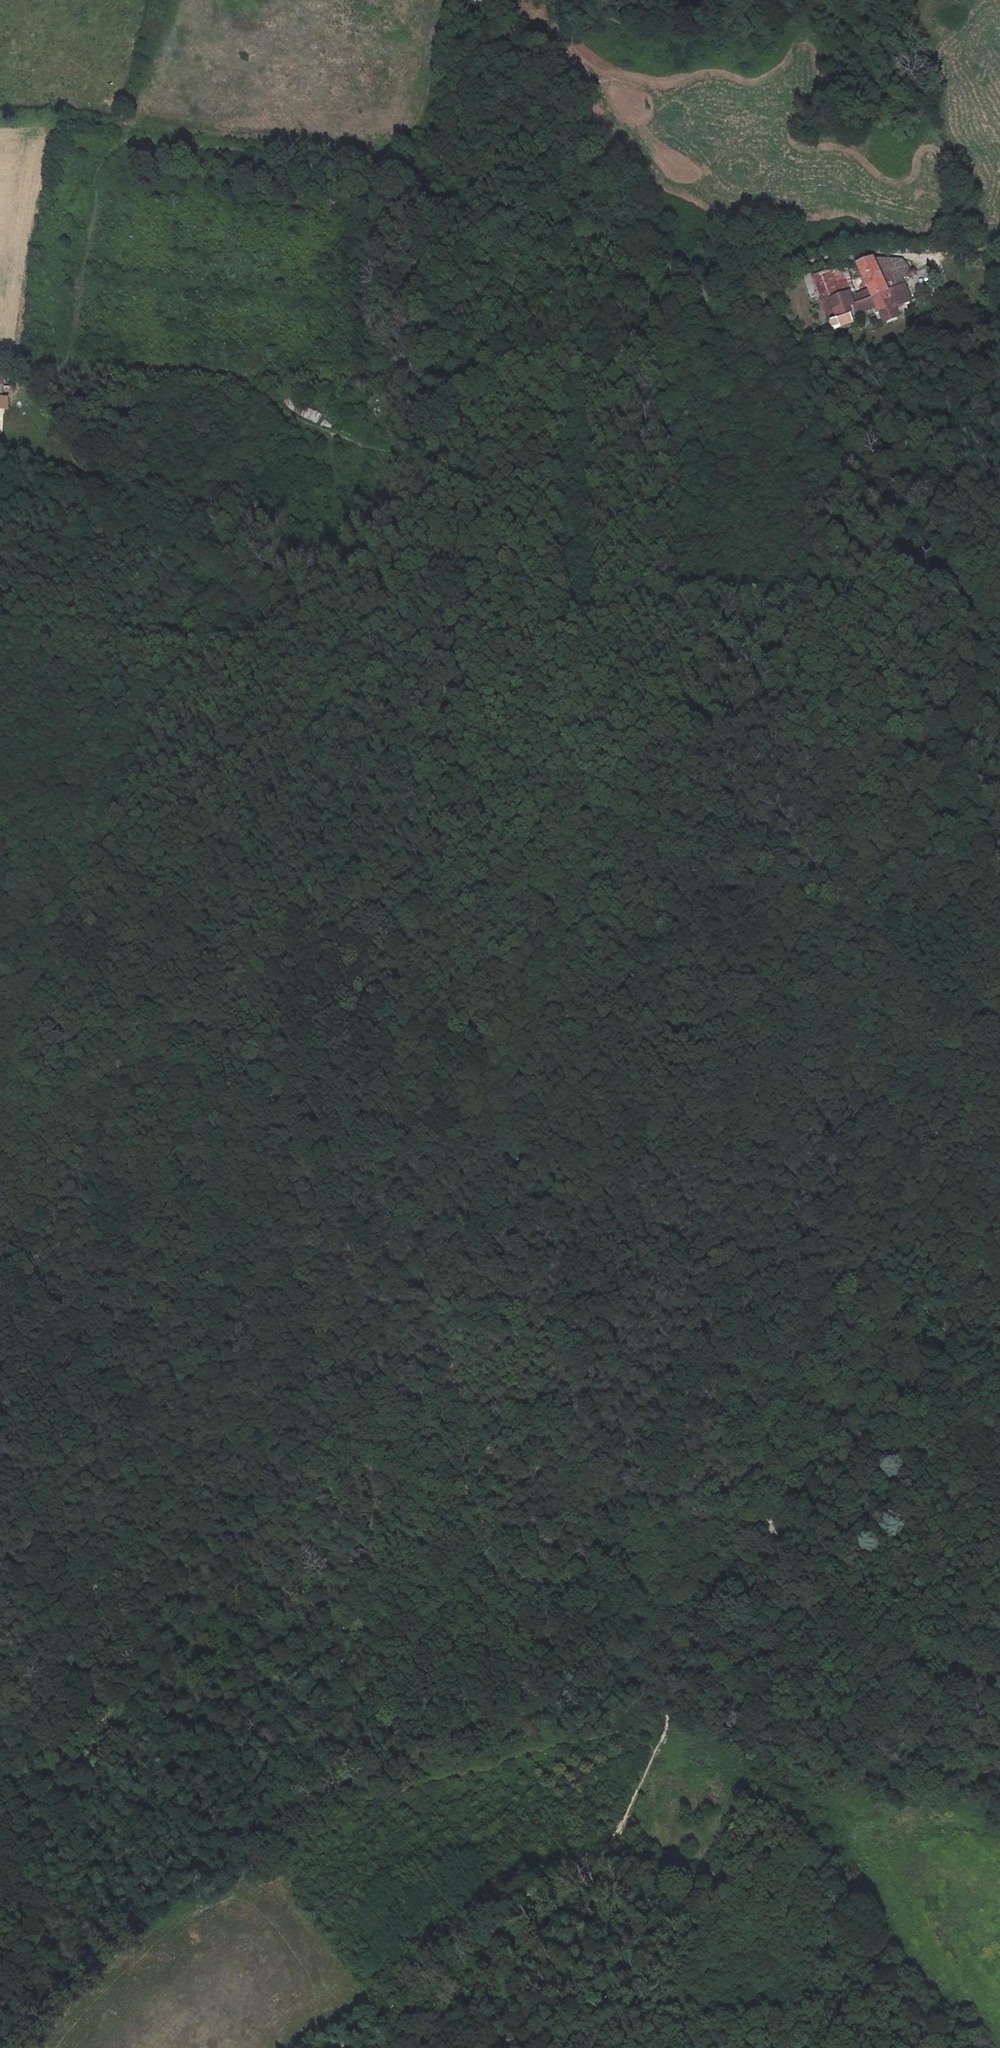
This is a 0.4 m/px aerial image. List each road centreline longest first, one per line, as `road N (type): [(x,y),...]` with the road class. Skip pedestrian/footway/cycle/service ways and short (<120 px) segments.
road 1 (unclassified): [(478,0),(518,43),(676,278),(705,290),(837,259),(934,257)]
road 2 (track): [(338,2047),(376,2025),(447,1946),(521,1899),(603,1861)]

